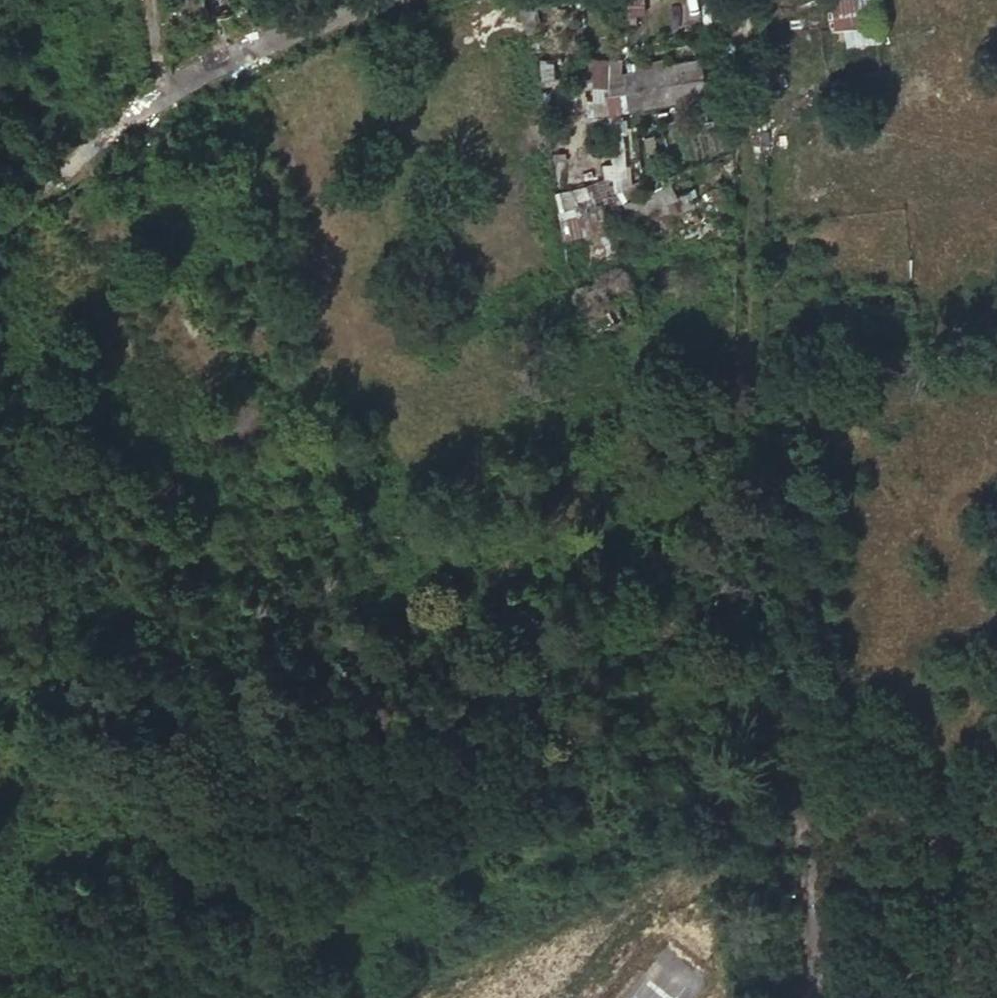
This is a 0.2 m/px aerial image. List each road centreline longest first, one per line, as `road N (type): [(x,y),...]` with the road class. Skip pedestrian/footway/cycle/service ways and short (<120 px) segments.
road 1 (unclassified): [(378,0),(258,48),(88,144),(0,211)]
road 2 (unclassified): [(743,188),(742,0)]
road 3 (unclassified): [(795,831),(803,997)]

